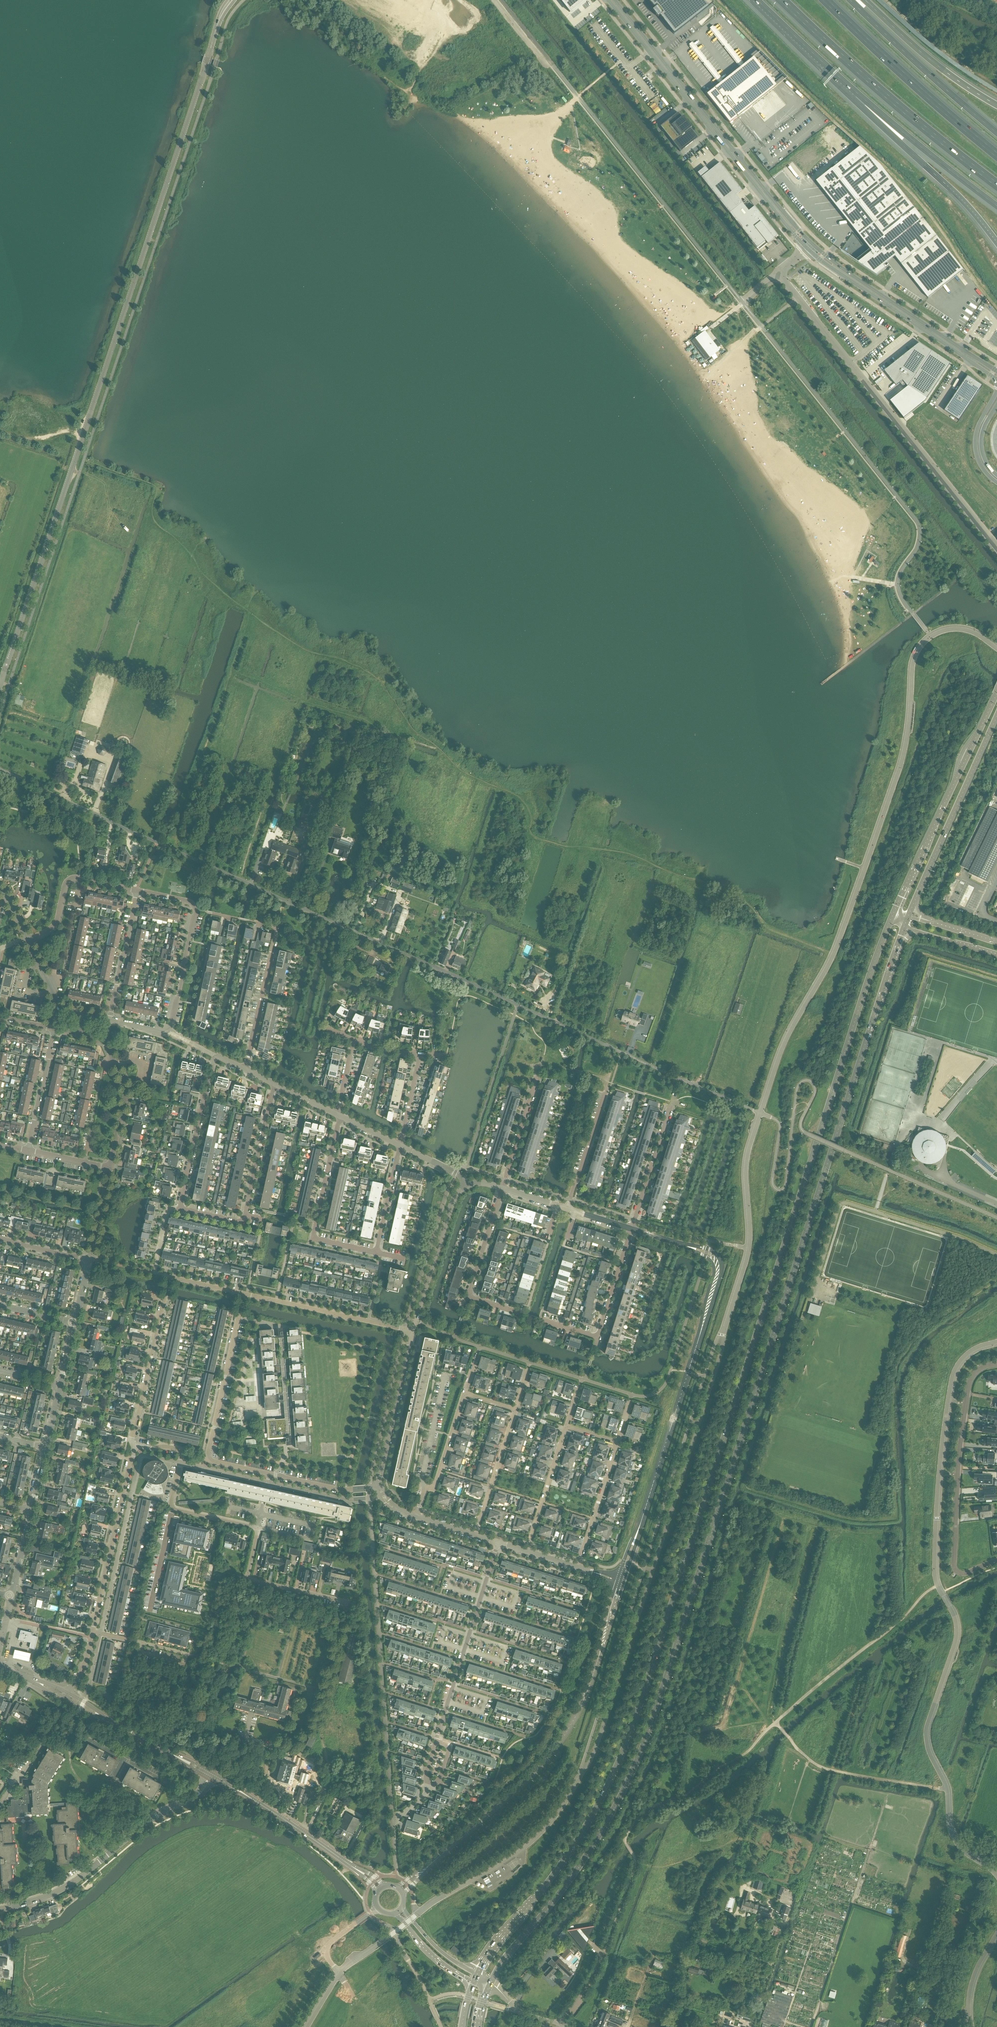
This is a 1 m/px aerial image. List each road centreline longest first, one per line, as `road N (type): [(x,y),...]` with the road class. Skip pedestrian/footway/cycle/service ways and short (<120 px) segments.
road 1 (secondary): [(488,1985),(584,1861),(645,1741),(900,941)]
road 2 (secondary): [(894,916),(626,1745),(570,1852),(485,1962)]
road 3 (unclassified): [(0,769),(760,1113)]
road 4 (tertiary): [(0,685),(218,24)]
road 5 (tertiary): [(623,1582),(721,1270),(715,1256),(631,1229)]
road 6 (unclassified): [(306,1834),(330,1780),(318,1723),(348,1605),(249,1578),(258,1528)]
road 7 (tertiary): [(401,1890),(557,1747),(589,1691),(623,1582)]
road 8 (unclassified): [(996,548),(777,272)]
road 9 (tertiary): [(808,246),(612,0)]
road 10 (motorway): [(782,0),(996,185)]
road 11 (residential): [(996,1561),(962,1573),(955,1555),(970,1381),(996,1364)]
road 12 (residential): [(1,1909),(69,1885),(157,1811),(198,1795),(212,1776)]
road 13 (secondary): [(996,693),(894,916)]
road 14 (residential): [(270,1475),(207,1460),(245,1294)]
road 15 (motorway): [(996,155),(826,0)]
road 16 (tertiary): [(996,376),(808,246)]
road 17 (residential): [(436,1743),(498,1543)]
road 18 (motorway): [(858,94),(996,243)]
road 19 (secondary): [(916,900),(996,717)]
road 20 (motorway): [(996,132),(851,0)]
road 21 (residential): [(376,1253),(313,1240),(338,1115)]
road 22 (residential): [(136,1445),(92,1631)]
road 23 (residential): [(165,1031),(195,909),(137,891)]
road 24 (residential): [(246,1070),(276,932),(237,918)]
road 25 (motorway): [(858,94),(996,206)]
road 26 (residential): [(631,1229),(598,1337),(540,1320)]
road 27 (residential): [(526,1315),(470,1297),(501,1188)]
road 28 (residential): [(136,1445),(169,1277)]
road 29 (residential): [(411,1331),(245,1294)]
road 30 (motorway): [(996,105),(930,60),(865,0)]
road 31 (residential): [(110,1169),(127,1088),(105,1041),(80,1036)]
road 32 (tertiary): [(380,1487),(411,1331)]
road 33 (residential): [(180,1208),(212,1054)]
road 34 (tertiary): [(411,1331),(465,1185)]
road 35 (residential): [(137,891),(70,880),(56,923),(28,942)]
road 36 (residential): [(243,1221),(274,1084)]
road 37 (motorway): [(757,0),(858,94)]
road 38 (residential): [(631,1229),(672,1102)]
road 39 (residential): [(568,1209),(608,1082)]
road 40 (residential): [(527,1552),(566,1426)]
road 41 (residential): [(110,1019),(137,891)]
road 42 (residential): [(476,1535),(514,1410)]
road 43 (residential): [(578,1568),(616,1443)]
road 44 (residential): [(501,1188),(538,1069)]
road 45 (residential): [(28,1151),(54,1030)]

